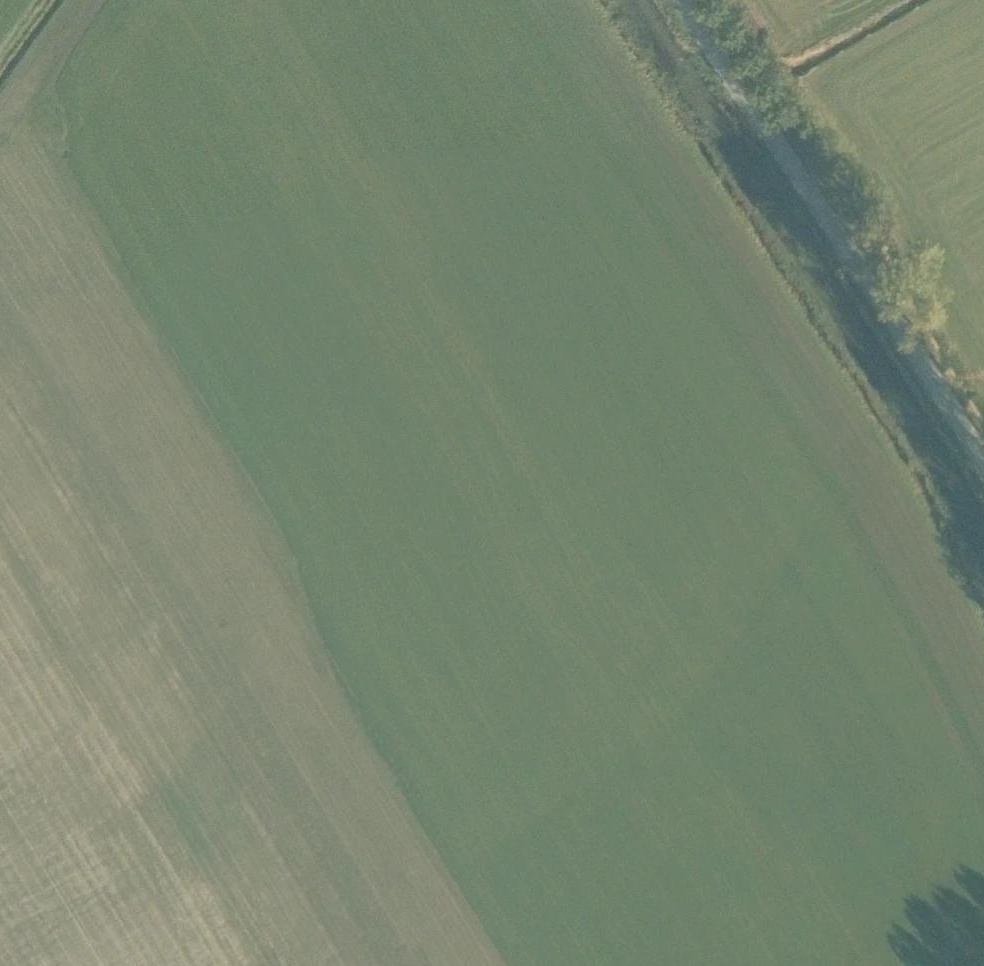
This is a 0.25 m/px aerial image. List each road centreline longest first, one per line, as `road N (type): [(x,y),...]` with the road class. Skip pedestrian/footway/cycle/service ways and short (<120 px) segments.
road 1 (tertiary): [(983,474),(683,0)]

